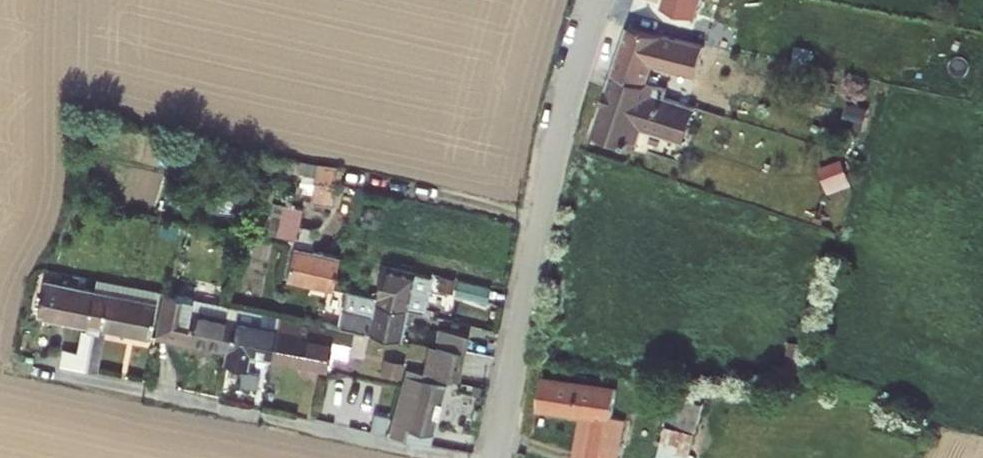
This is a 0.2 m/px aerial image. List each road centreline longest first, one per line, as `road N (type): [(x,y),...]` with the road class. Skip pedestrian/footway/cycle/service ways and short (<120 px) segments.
road 1 (unclassified): [(593,0),(555,131),(495,457)]
road 2 (unclassified): [(452,457),(29,368)]

